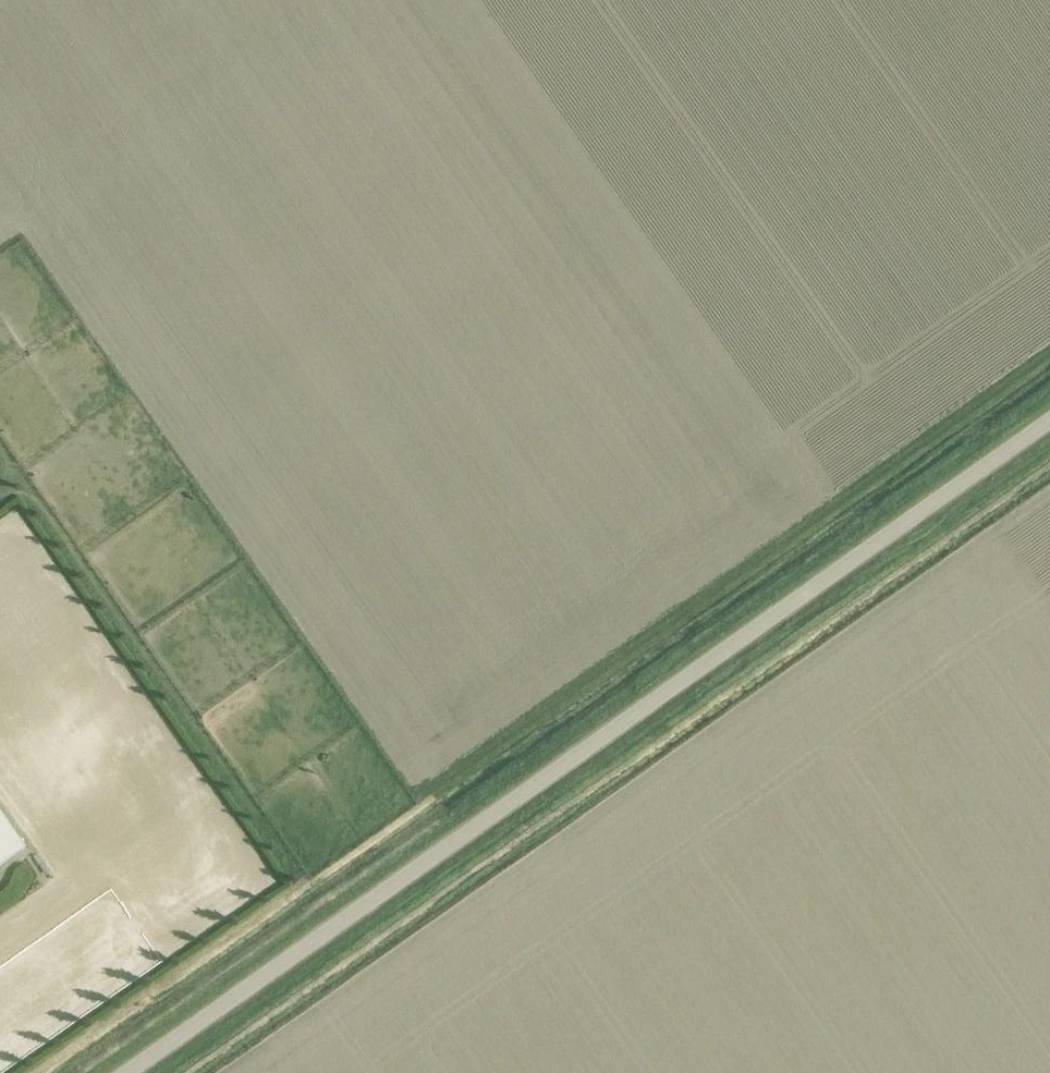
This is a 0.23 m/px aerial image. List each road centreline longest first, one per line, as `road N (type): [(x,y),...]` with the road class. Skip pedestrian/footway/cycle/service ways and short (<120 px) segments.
road 1 (residential): [(131,1072),(1049,422)]

